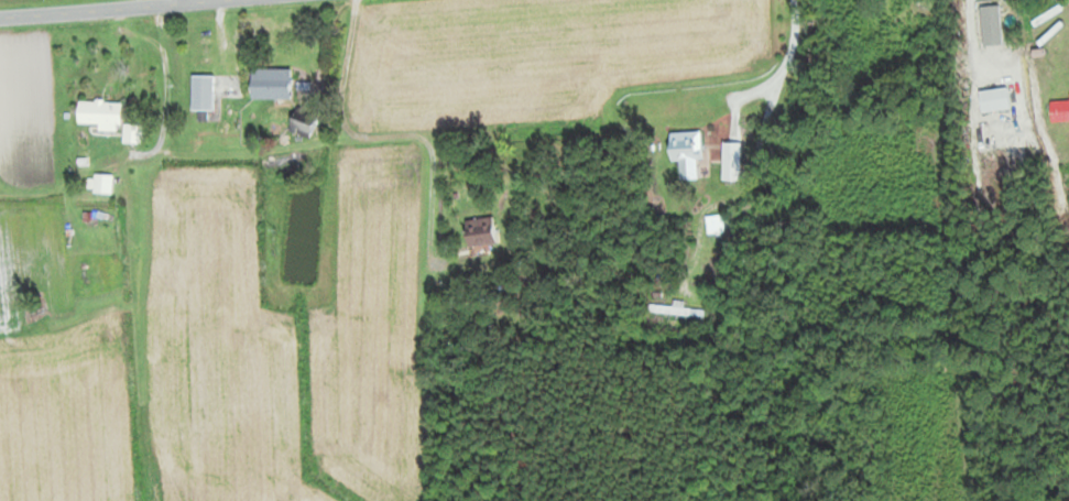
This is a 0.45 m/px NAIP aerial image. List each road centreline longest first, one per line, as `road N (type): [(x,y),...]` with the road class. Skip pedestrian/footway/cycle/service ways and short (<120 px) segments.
road 1 (secondary): [(220,0),(0,20)]

